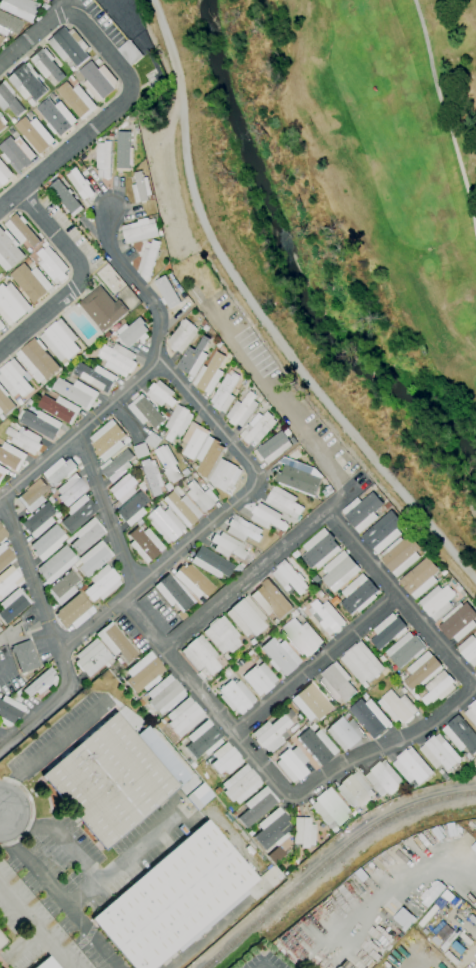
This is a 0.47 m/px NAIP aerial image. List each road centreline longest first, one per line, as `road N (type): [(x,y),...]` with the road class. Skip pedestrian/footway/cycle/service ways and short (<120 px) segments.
road 1 (residential): [(0,358),(86,278),(83,263),(18,190)]

